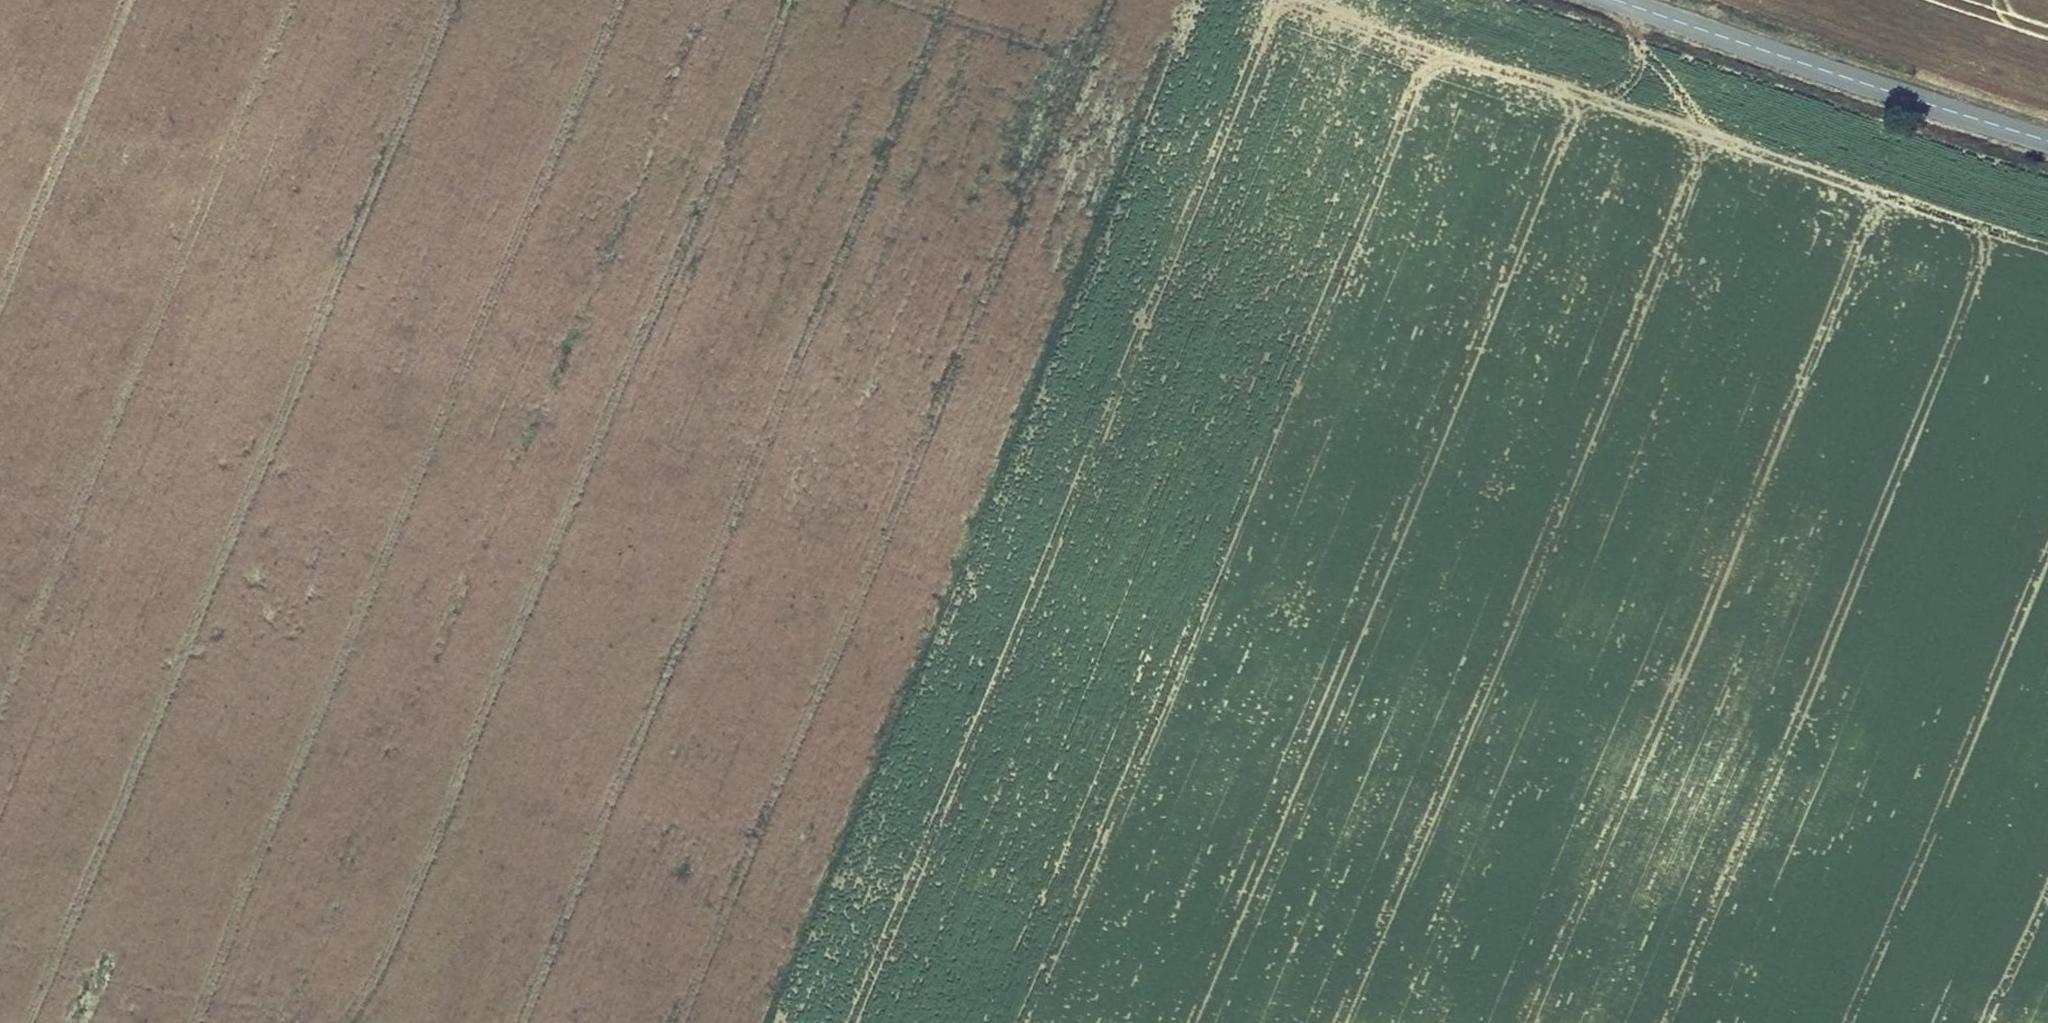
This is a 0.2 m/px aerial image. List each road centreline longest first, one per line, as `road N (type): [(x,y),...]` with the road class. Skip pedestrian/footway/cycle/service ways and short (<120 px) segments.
road 1 (tertiary): [(2047,143),(1607,0)]

